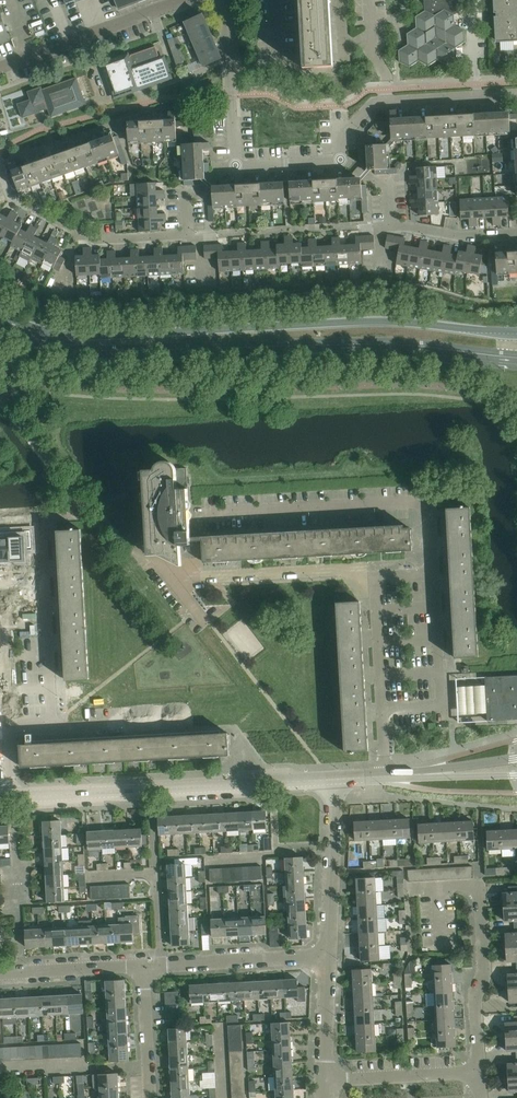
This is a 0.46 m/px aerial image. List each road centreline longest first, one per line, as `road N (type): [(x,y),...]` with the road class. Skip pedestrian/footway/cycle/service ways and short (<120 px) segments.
road 1 (tertiary): [(94,342),(127,352),(389,351),(516,363)]
road 2 (tertiary): [(516,330),(360,321),(94,342)]
road 3 (tertiary): [(0,796),(335,779)]
road 4 (residential): [(235,166),(188,198),(188,237),(89,246),(14,204),(0,164)]
road 5 (residential): [(434,574),(431,518),(416,503),(208,513)]
road 6 (residential): [(481,1073),(479,885),(412,889)]
road 7 (residential): [(344,161),(388,186),(390,227),(516,235)]
road 8 (residential): [(172,577),(352,569),(374,578)]
road 9 (residential): [(0,70),(182,0)]
road 10 (residential): [(382,709),(442,705),(434,574)]
road 11 (residential): [(143,966),(329,958)]
road 12 (residential): [(0,725),(51,722),(39,588)]
road 13 (residential): [(329,958),(335,779)]
road 14 (residential): [(235,166),(221,0)]
road 15 (residential): [(325,1080),(481,1073)]
road 16 (residential): [(0,1075),(149,1066)]
road 17 (residential): [(0,975),(143,966)]
road 18 (residential): [(382,709),(374,578)]
road 19 (residential): [(389,102),(516,95)]
road 20 (residential): [(325,1080),(329,958)]

